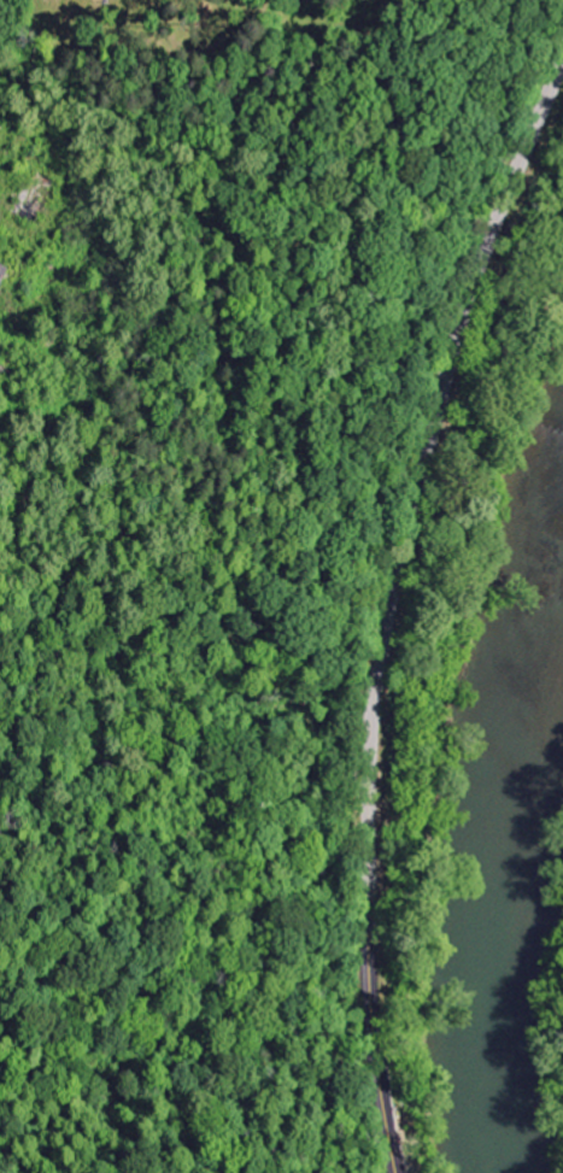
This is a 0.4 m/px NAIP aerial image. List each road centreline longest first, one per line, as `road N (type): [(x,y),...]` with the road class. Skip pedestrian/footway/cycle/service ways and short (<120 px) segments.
road 1 (secondary): [(396,1172),(371,966),(370,778),(383,644),(468,303),(562,63)]

